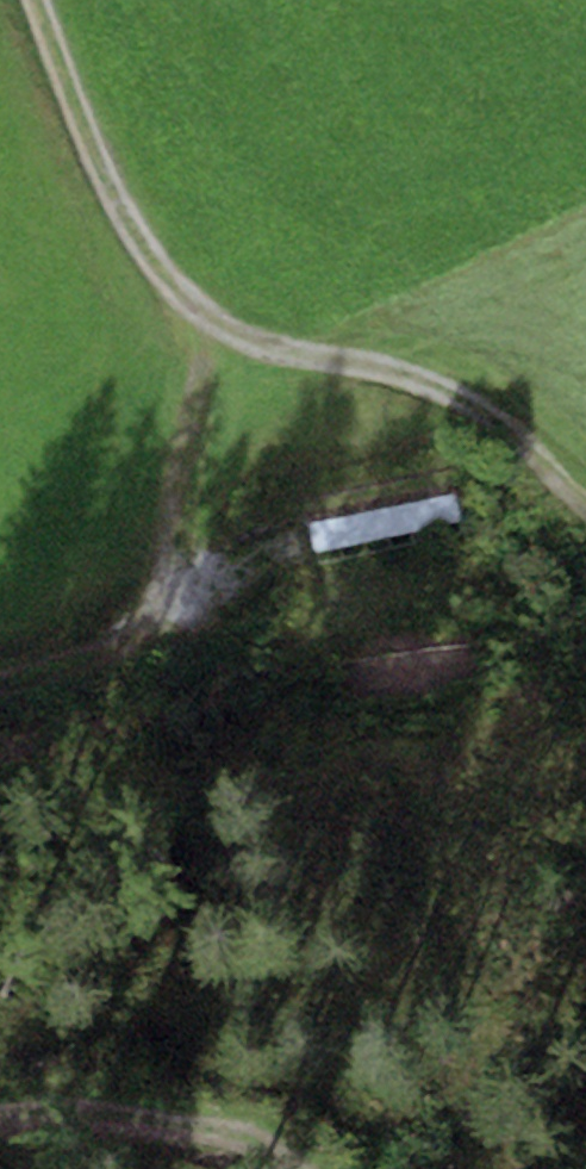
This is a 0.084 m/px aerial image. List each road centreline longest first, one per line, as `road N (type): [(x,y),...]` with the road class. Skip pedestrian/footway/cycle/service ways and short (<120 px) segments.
road 1 (track): [(585,499),(466,394),(275,349),(210,322),(150,269),(99,178),(31,0)]
road 2 (track): [(210,322),(147,628),(108,654),(0,676)]
road 3 (track): [(0,1112),(268,1147),(300,1168)]

